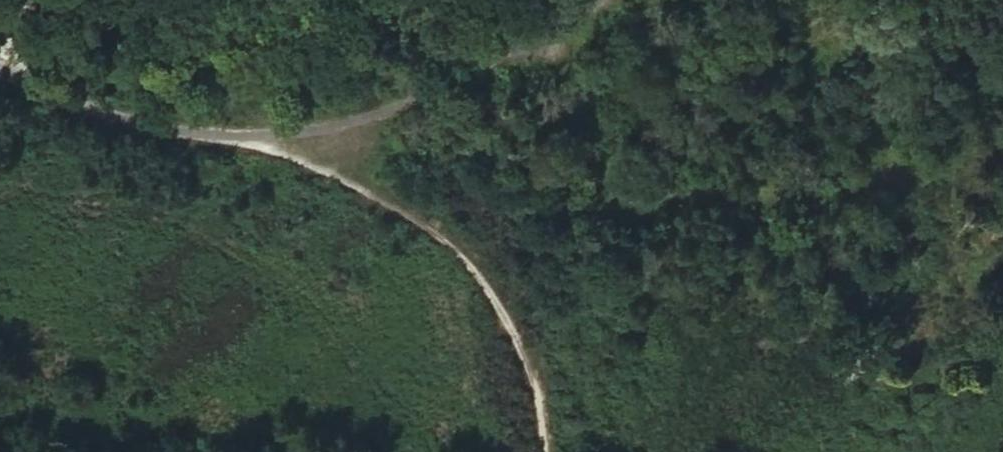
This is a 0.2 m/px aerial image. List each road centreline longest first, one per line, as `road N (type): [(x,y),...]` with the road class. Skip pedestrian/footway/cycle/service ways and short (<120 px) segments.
road 1 (track): [(465,81),(370,119),(248,143),(133,121),(0,78)]
road 2 (track): [(546,451),(526,360),(474,274),(421,229),(248,143)]
road 3 (unclassified): [(594,0),(465,81)]

